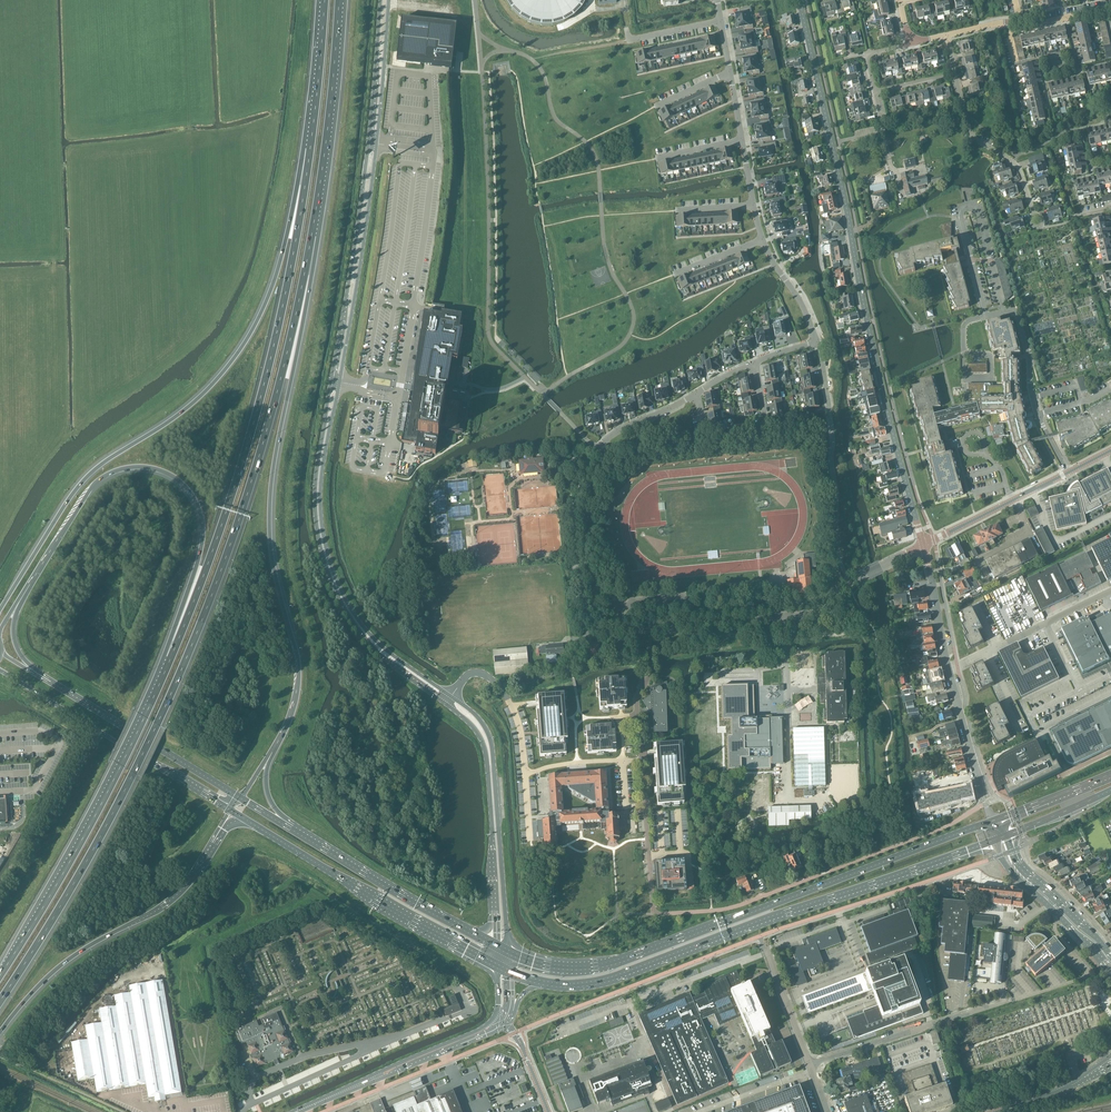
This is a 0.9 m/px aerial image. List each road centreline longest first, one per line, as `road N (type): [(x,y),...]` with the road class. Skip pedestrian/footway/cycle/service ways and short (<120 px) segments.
road 1 (motorway): [(0,1001),(135,774),(187,658),(262,450),(312,236)]
road 2 (motorway): [(308,148),(270,292),(244,344),(189,406),(83,482),(0,609)]
road 3 (tertiary): [(924,545),(799,0)]
road 4 (motorway): [(308,148),(292,261),(247,448),(169,658)]
road 5 (motorway): [(276,744),(300,669),(273,563),(271,489),(312,236)]
road 6 (secondary): [(992,821),(617,963),(548,966),(509,952)]
road 7 (secondary): [(537,982),(610,981),(996,840)]
road 8 (motorway): [(28,585),(101,479),(134,467),(169,474),(196,501),(203,529),(169,658)]
road 9 (tertiary): [(331,382),(315,486),(332,585),(379,654),(446,705)]
road 10 (tertiary): [(452,697),(378,643),(334,572),(320,496),(339,383)]
road 11 (motorway): [(169,658),(56,885),(0,976)]
road 12 (residential): [(647,629),(805,614),(924,545)]
road 13 (secondary): [(243,818),(499,966)]
road 14 (motorway): [(0,1032),(63,964),(183,887),(212,847)]
road 15 (tertiary): [(509,952),(492,747),(480,720),(452,697)]
road 16 (tertiary): [(446,705),(477,731),(487,756),(497,946)]
road 17 (secondary): [(0,670),(217,800)]
road 18 (residential): [(1067,473),(1037,414),(1015,312),(967,322),(964,355)]
road 19 (tertiary): [(339,383),(377,143)]
road 20 (tertiary): [(369,142),(331,382)]
road 21 (residential): [(647,629),(604,631),(583,611),(576,501),(597,448)]
road 22 (motorway): [(312,236),(341,0)]
road 23 (secondary): [(497,946),(298,831)]
road 24 (unclassified): [(1012,1001),(810,1064)]
road 25 (secondary): [(228,791),(52,683)]
road 26 (unclassified): [(950,670),(1110,591)]
road 27 (residential): [(1036,222),(1020,170),(972,136),(955,74)]
road 28 (residential): [(656,914),(727,908),(825,872)]
road 29 (residential): [(946,35),(1110,7)]
road 30 (secondary): [(354,1087),(503,1021)]
road 31 (secondary): [(496,1014),(354,1087)]
road 32 (residential): [(656,914),(641,759)]
road 33 (residential): [(452,697),(477,672),(499,685),(519,722),(526,773)]
road 34 (motorway): [(323,0),(308,148)]
road 35 (tertiary): [(377,143),(389,0)]
road 36 (tertiary): [(380,0),(369,142)]
road 37 (track): [(622,0),(623,7),(551,29),(521,22),(503,0)]
road 38 (residential): [(950,670),(924,545)]
road 39 (secondary): [(1110,774),(992,821)]
road 40 (unclassified): [(810,1064),(765,948)]
road 41 (residential): [(981,786),(950,670)]

